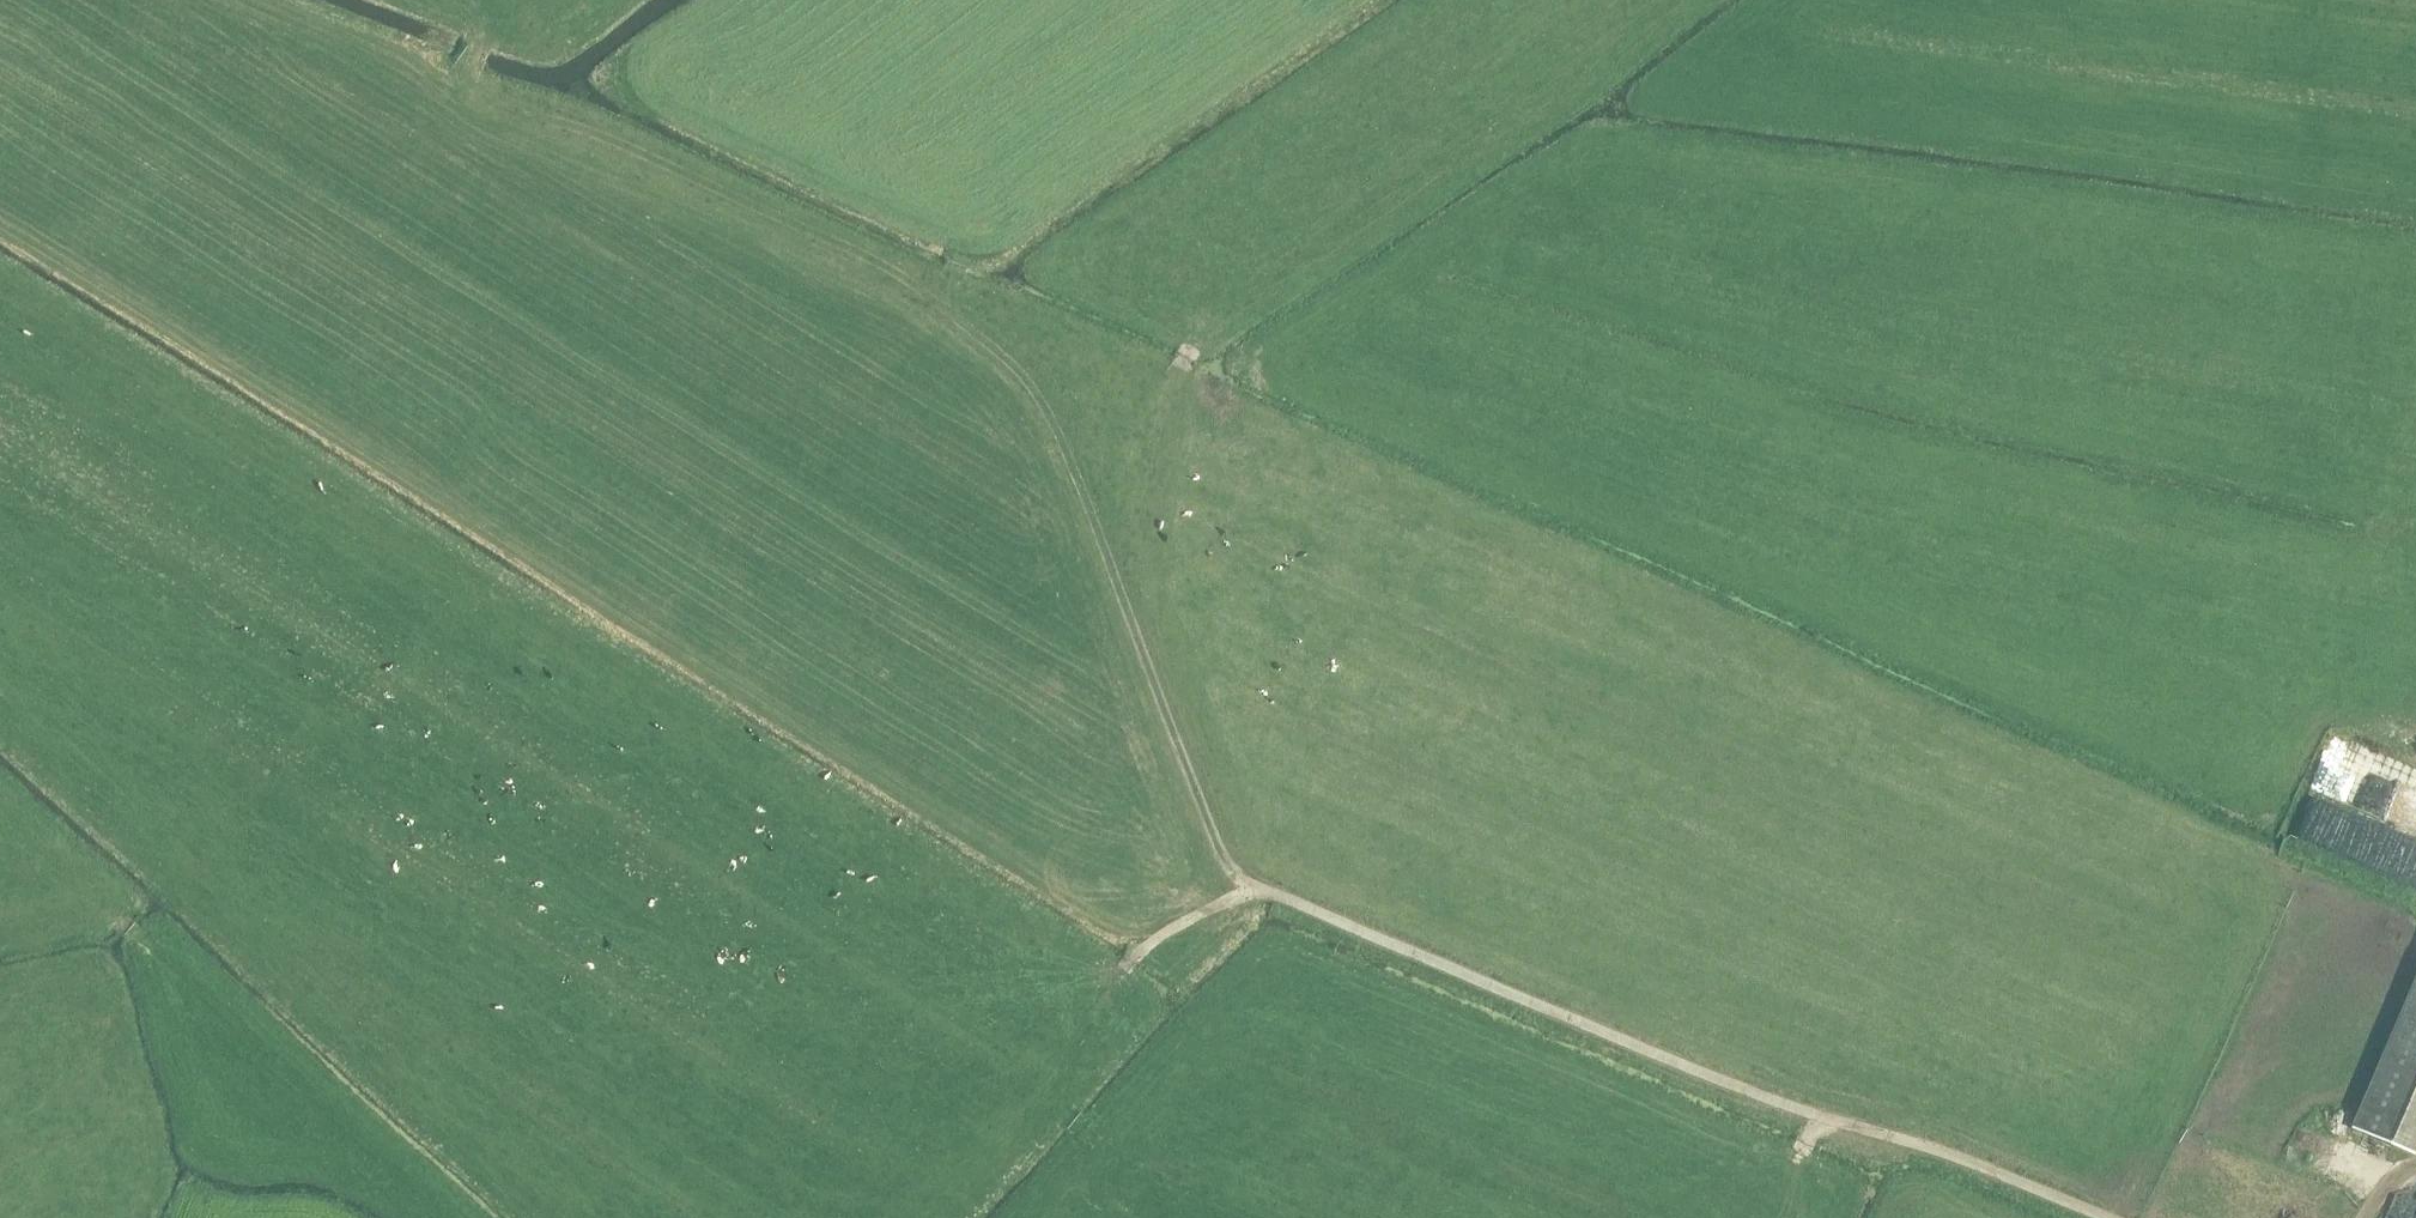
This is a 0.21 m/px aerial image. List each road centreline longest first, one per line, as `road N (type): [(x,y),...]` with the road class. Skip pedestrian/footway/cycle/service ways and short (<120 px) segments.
road 1 (track): [(1818,1114),(1734,1087),(1274,893),(1247,892),(1181,923),(1123,968)]
road 2 (track): [(2113,1217),(1963,1158),(1818,1114),(1800,1152)]
road 3 (track): [(204,1006),(110,910),(0,929)]

